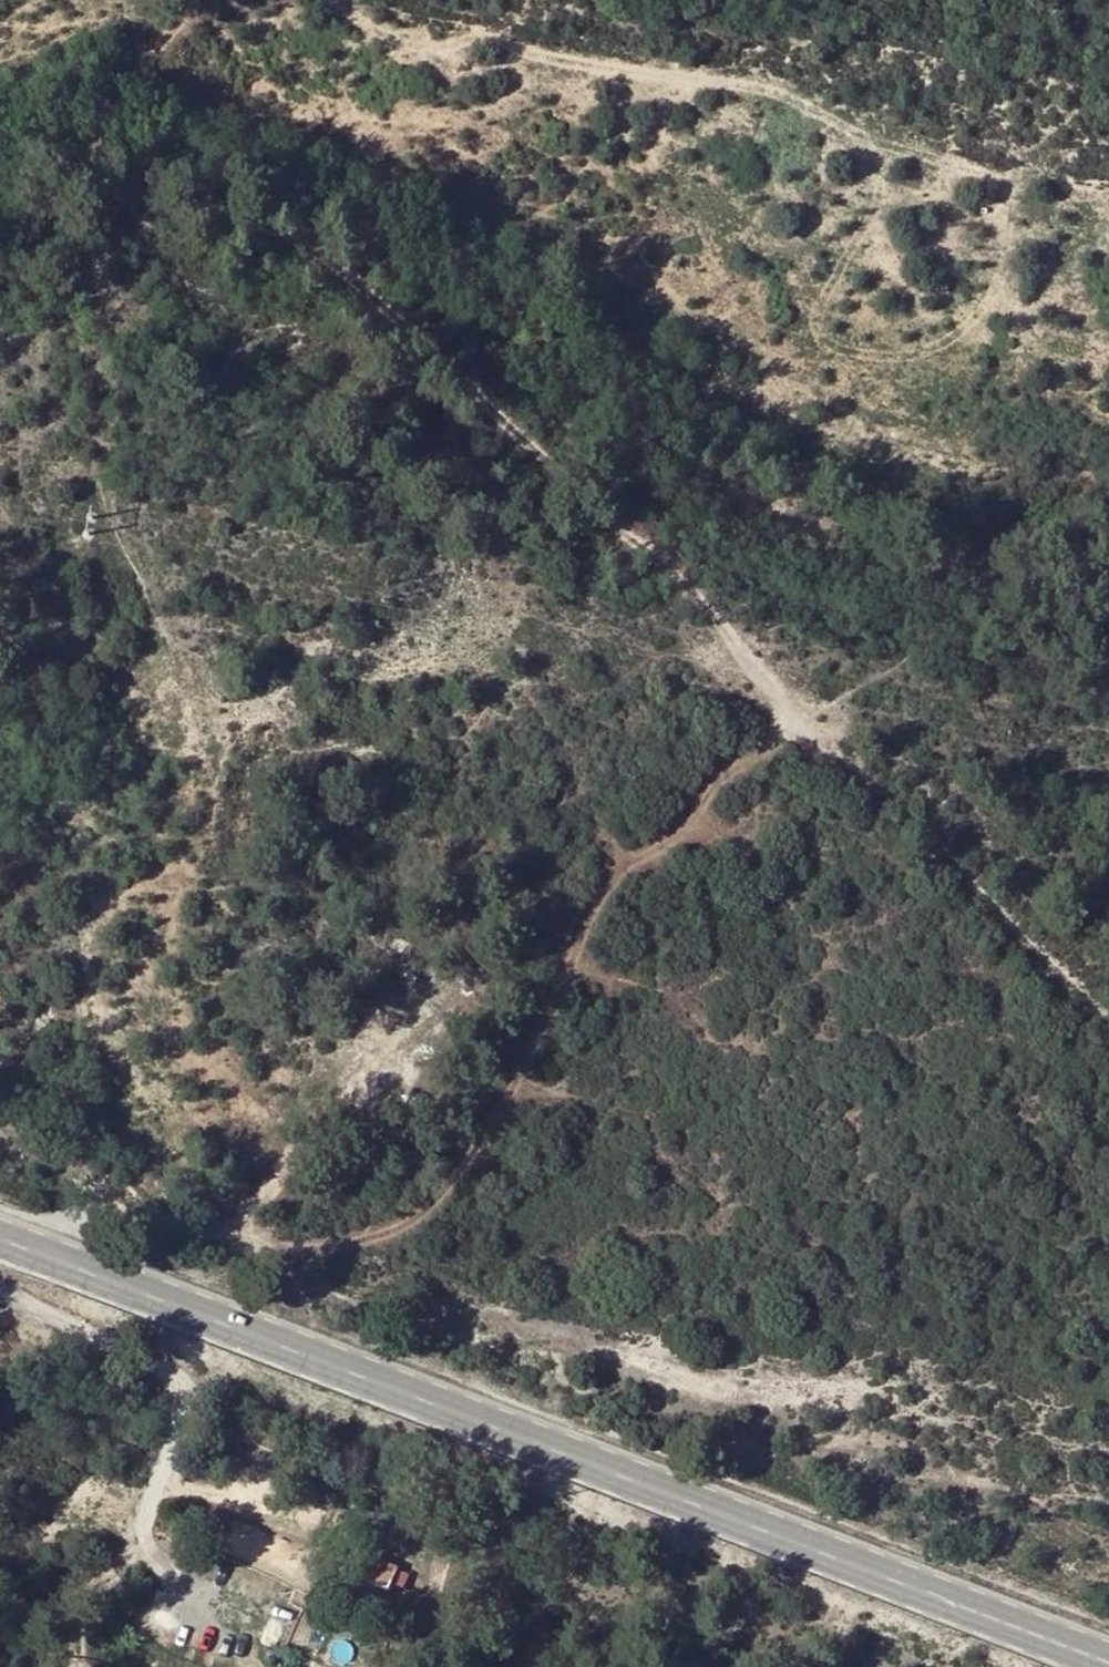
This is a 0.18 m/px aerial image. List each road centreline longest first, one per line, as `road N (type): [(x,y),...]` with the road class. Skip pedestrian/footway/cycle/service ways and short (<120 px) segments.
road 1 (track): [(63,1261),(85,1221),(105,1214),(245,1239),(335,1244),(405,1223),(454,1185),(511,1103),(619,872),(688,831),(728,775),(799,728),(684,592),(372,297),(253,215),(114,160),(109,130),(175,27),(204,0)]
road 2 (track): [(333,0),(402,43),(481,37),(594,70),(763,85),(878,142),(1003,179),(1012,208),(997,287),(946,344),(888,356),(838,350),(814,326),(821,291),(886,187)]
road 3 (tertiary): [(1108,1666),(0,1236)]

